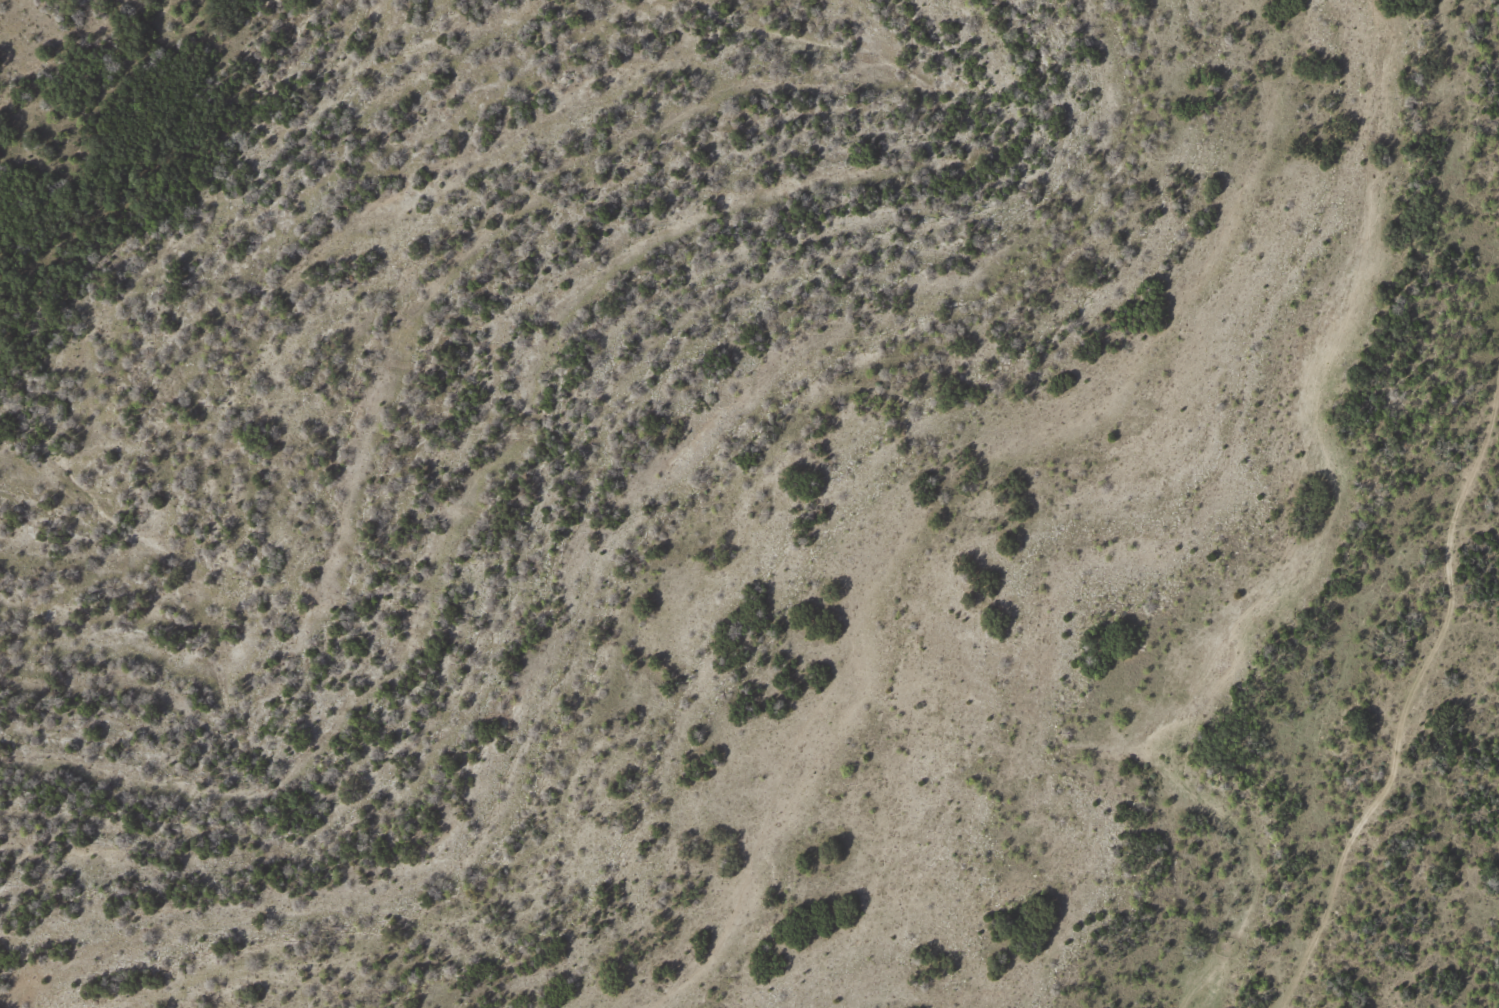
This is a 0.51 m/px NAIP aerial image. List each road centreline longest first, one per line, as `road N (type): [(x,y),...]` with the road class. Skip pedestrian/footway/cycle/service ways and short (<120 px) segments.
road 1 (residential): [(1228,1007),(1435,531),(1498,301)]

